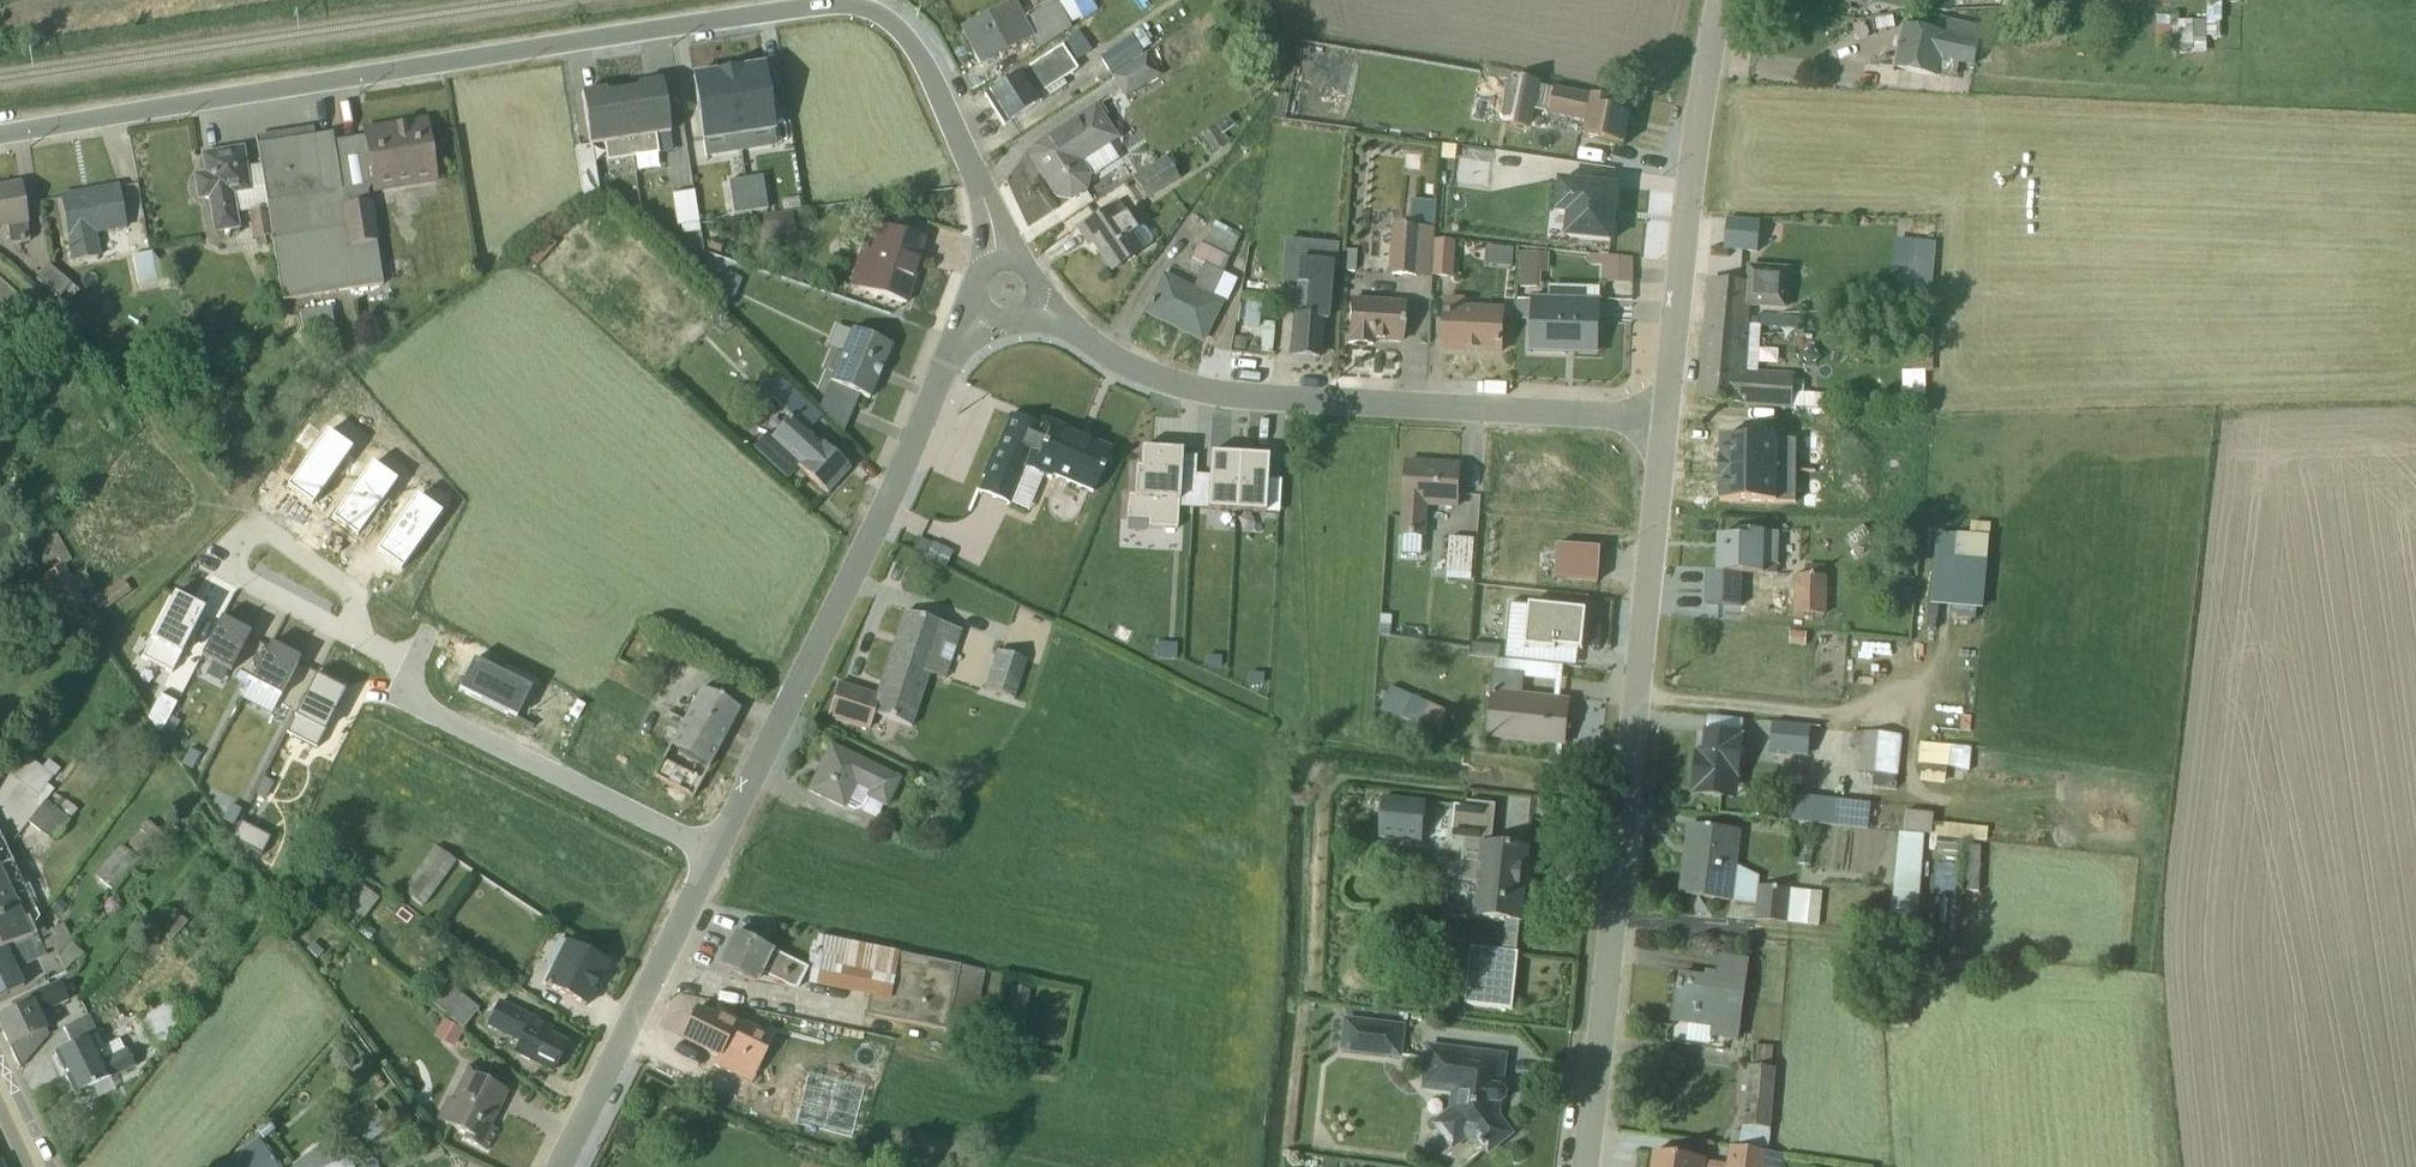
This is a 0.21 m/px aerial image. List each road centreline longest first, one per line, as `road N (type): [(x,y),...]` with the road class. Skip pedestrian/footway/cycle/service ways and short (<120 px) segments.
road 1 (residential): [(999,259),(961,148),(908,44),(882,21),(831,7),(0,140)]
road 2 (residential): [(1665,421),(1580,1166)]
road 3 (residential): [(1665,421),(1202,388),(1127,367),(1035,300)]
road 4 (residential): [(987,314),(943,368),(858,569),(717,853)]
road 5 (residential): [(1719,0),(1691,156),(1665,421)]
road 6 (residential): [(717,853),(400,700),(410,673)]
road 7 (residential): [(717,853),(561,1166)]
road 8 (residential): [(358,644),(214,564),(256,525),(354,596)]

